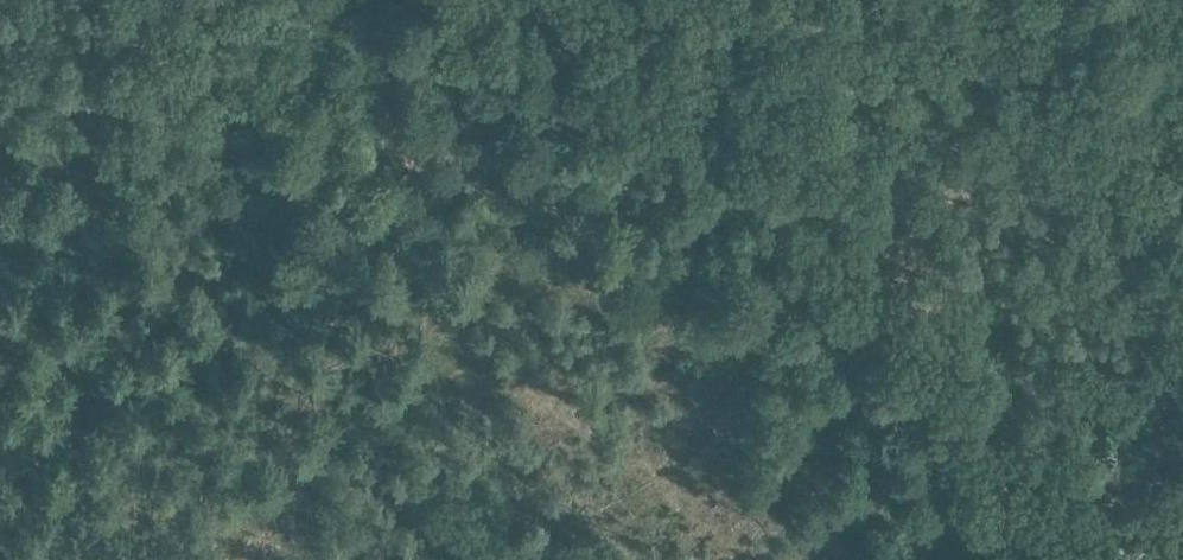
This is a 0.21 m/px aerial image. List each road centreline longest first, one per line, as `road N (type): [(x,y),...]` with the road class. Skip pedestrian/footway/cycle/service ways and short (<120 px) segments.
road 1 (track): [(663,0),(1182,86)]

